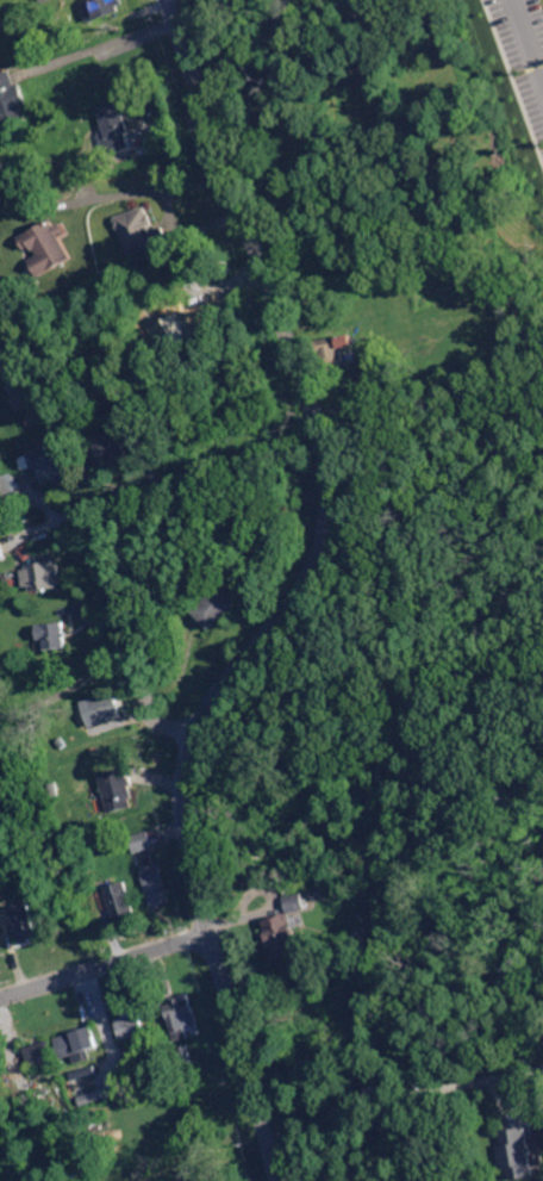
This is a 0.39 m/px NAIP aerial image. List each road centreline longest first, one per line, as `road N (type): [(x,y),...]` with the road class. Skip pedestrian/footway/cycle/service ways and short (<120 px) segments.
road 1 (residential): [(280,1180),(188,831),(188,778),(216,703),(314,571),(332,483),(301,367),(170,0)]
road 2 (residential): [(0,1000),(212,934)]

